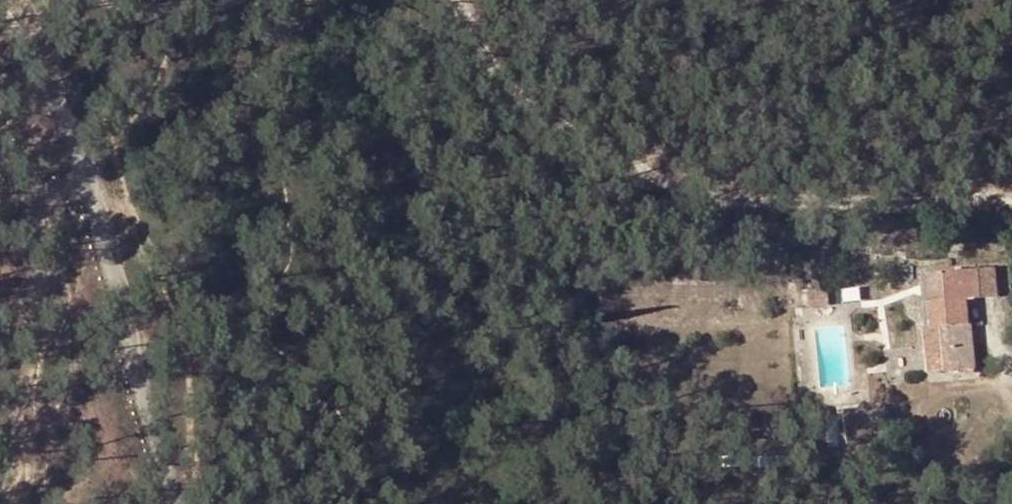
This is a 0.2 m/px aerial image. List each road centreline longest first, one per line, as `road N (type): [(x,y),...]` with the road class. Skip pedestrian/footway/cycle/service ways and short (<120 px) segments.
road 1 (residential): [(1011,194),(861,207),(778,206),(692,192),(519,92),(450,0)]
road 2 (unclassified): [(6,0),(122,297),(187,503)]

